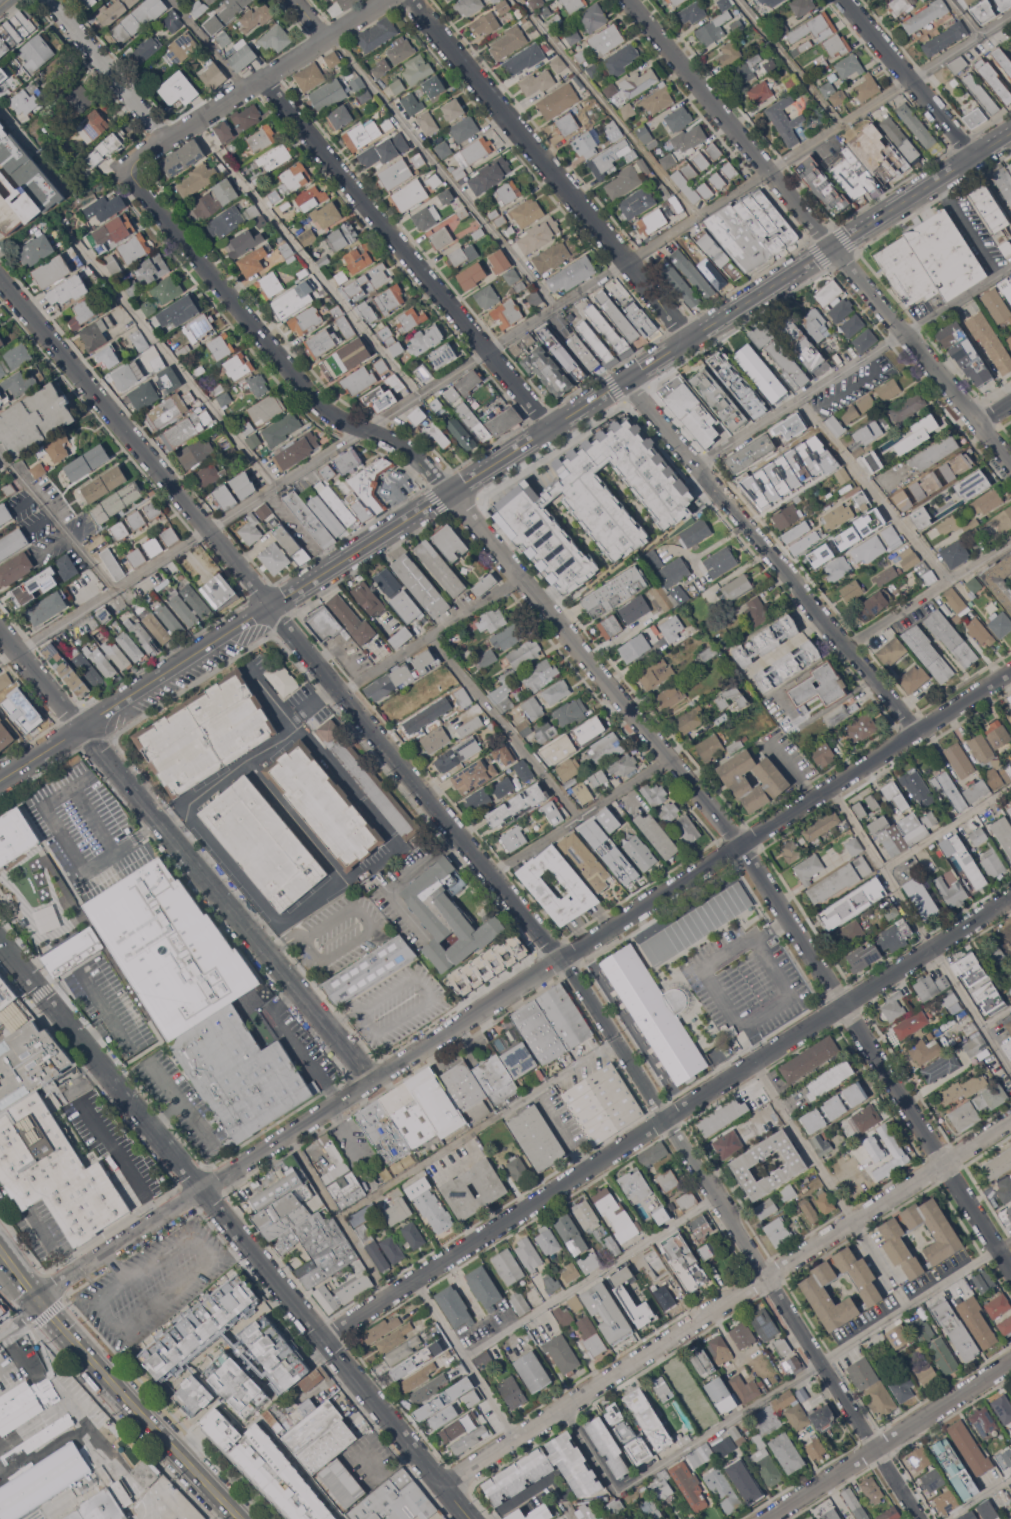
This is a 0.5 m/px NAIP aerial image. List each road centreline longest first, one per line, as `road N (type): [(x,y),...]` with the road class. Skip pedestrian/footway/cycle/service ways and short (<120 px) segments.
road 1 (residential): [(130,167),(316,398),(339,418),(419,453),(741,844),(1010,1268)]
road 2 (residential): [(38,1301),(1010,671)]
road 3 (residential): [(268,605),(574,971),(919,1518)]
road 4 (tertiary): [(1010,132),(268,605)]
road 5 (residential): [(322,1339),(1010,898)]
road 6 (residential): [(0,938),(472,1518)]
road 7 (residential): [(443,1483),(1010,1121)]
road 8 (residential): [(629,0),(1010,460)]
road 9 (residential): [(0,626),(371,1081)]
road 10 (residential): [(625,379),(917,732)]
road 11 (residential): [(262,79),(550,428)]
road 12 (residential): [(411,0),(693,338)]
road 13 (tertiary): [(0,273),(268,605)]
road 14 (tertiary): [(268,605),(0,778)]
road 15 (residential): [(130,167),(386,0)]
road 16 (tertiary): [(38,1301),(241,1518)]
road 17 (residential): [(767,1518),(1010,1360)]
road 18 (residential): [(845,0),(976,155)]
road 19 (residential): [(48,0),(166,141)]

